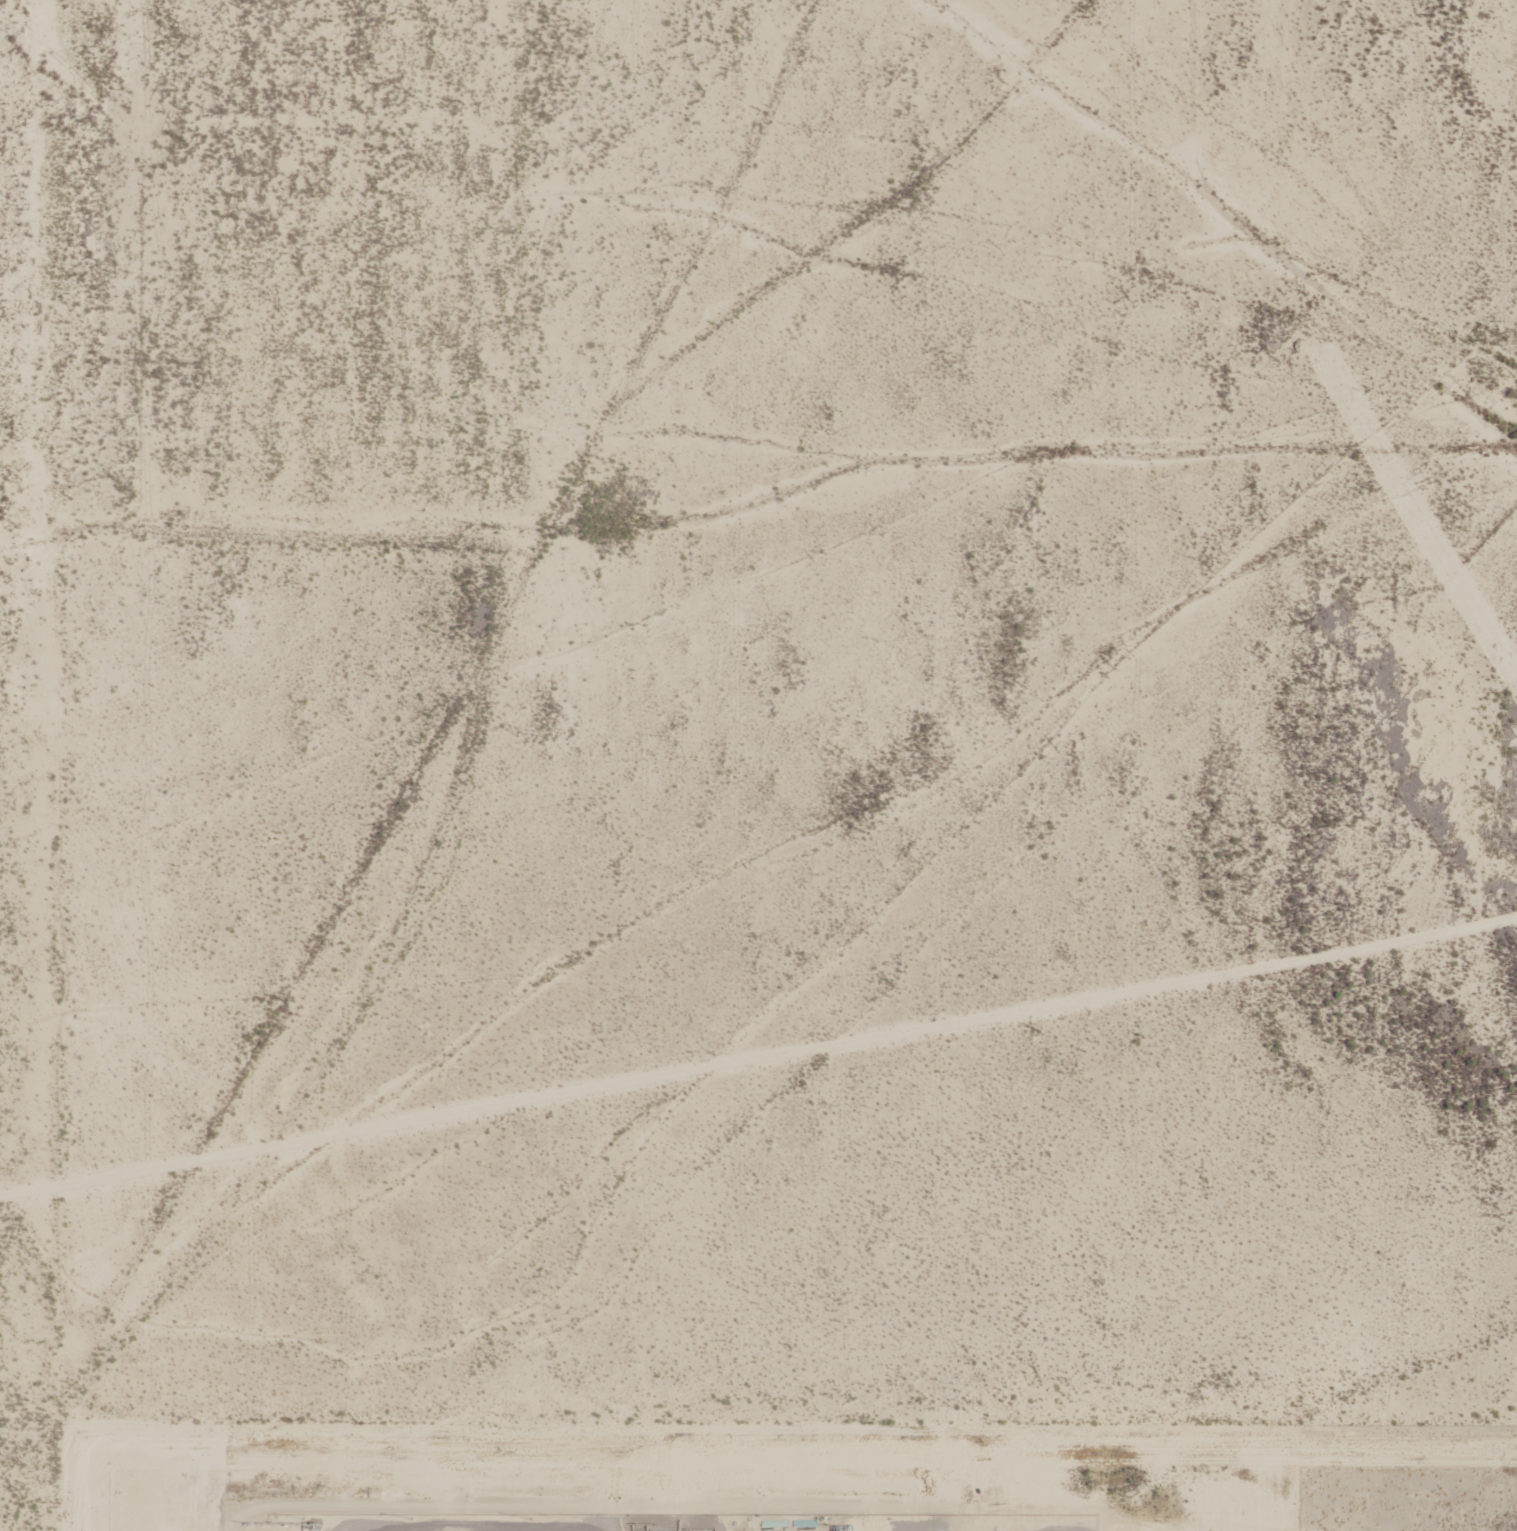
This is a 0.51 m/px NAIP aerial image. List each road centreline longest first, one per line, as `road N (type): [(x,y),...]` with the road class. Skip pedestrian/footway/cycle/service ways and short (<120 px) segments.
road 1 (track): [(0,1383),(28,1371),(98,1295),(801,0)]

